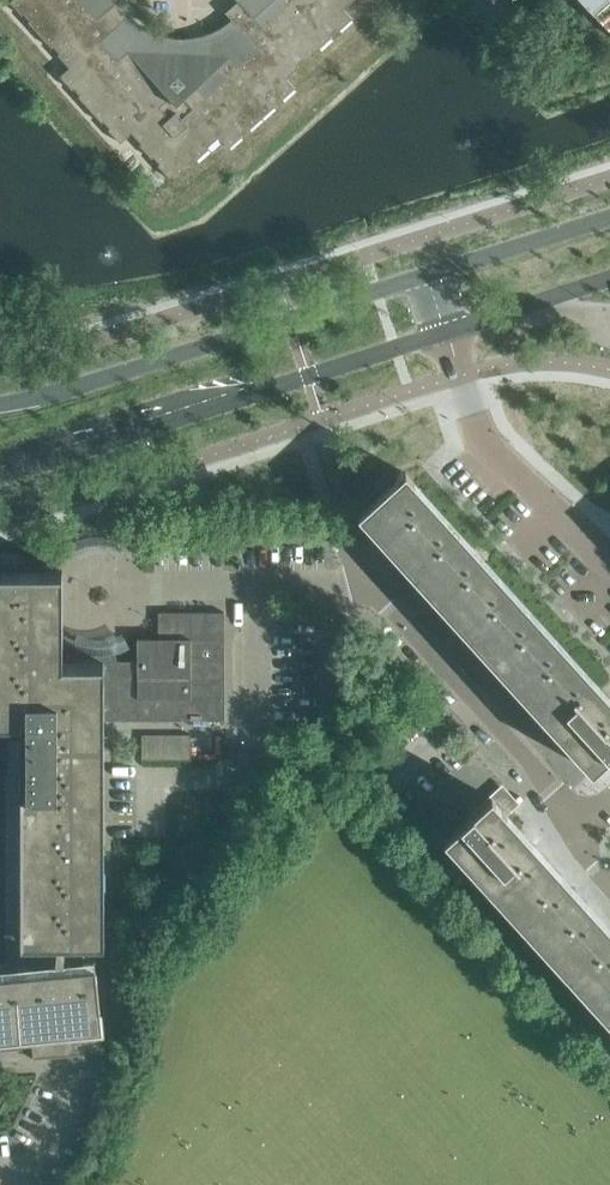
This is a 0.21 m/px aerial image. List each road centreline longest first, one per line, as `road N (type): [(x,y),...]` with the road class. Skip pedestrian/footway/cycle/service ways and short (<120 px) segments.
road 1 (secondary): [(0,467),(451,334)]
road 2 (secondary): [(432,271),(0,406)]
road 3 (residential): [(609,804),(583,828),(367,594)]
road 4 (residential): [(609,561),(495,461),(464,378)]
road 5 (secondary): [(609,214),(432,271)]
road 6 (secondary): [(451,334),(609,284)]

